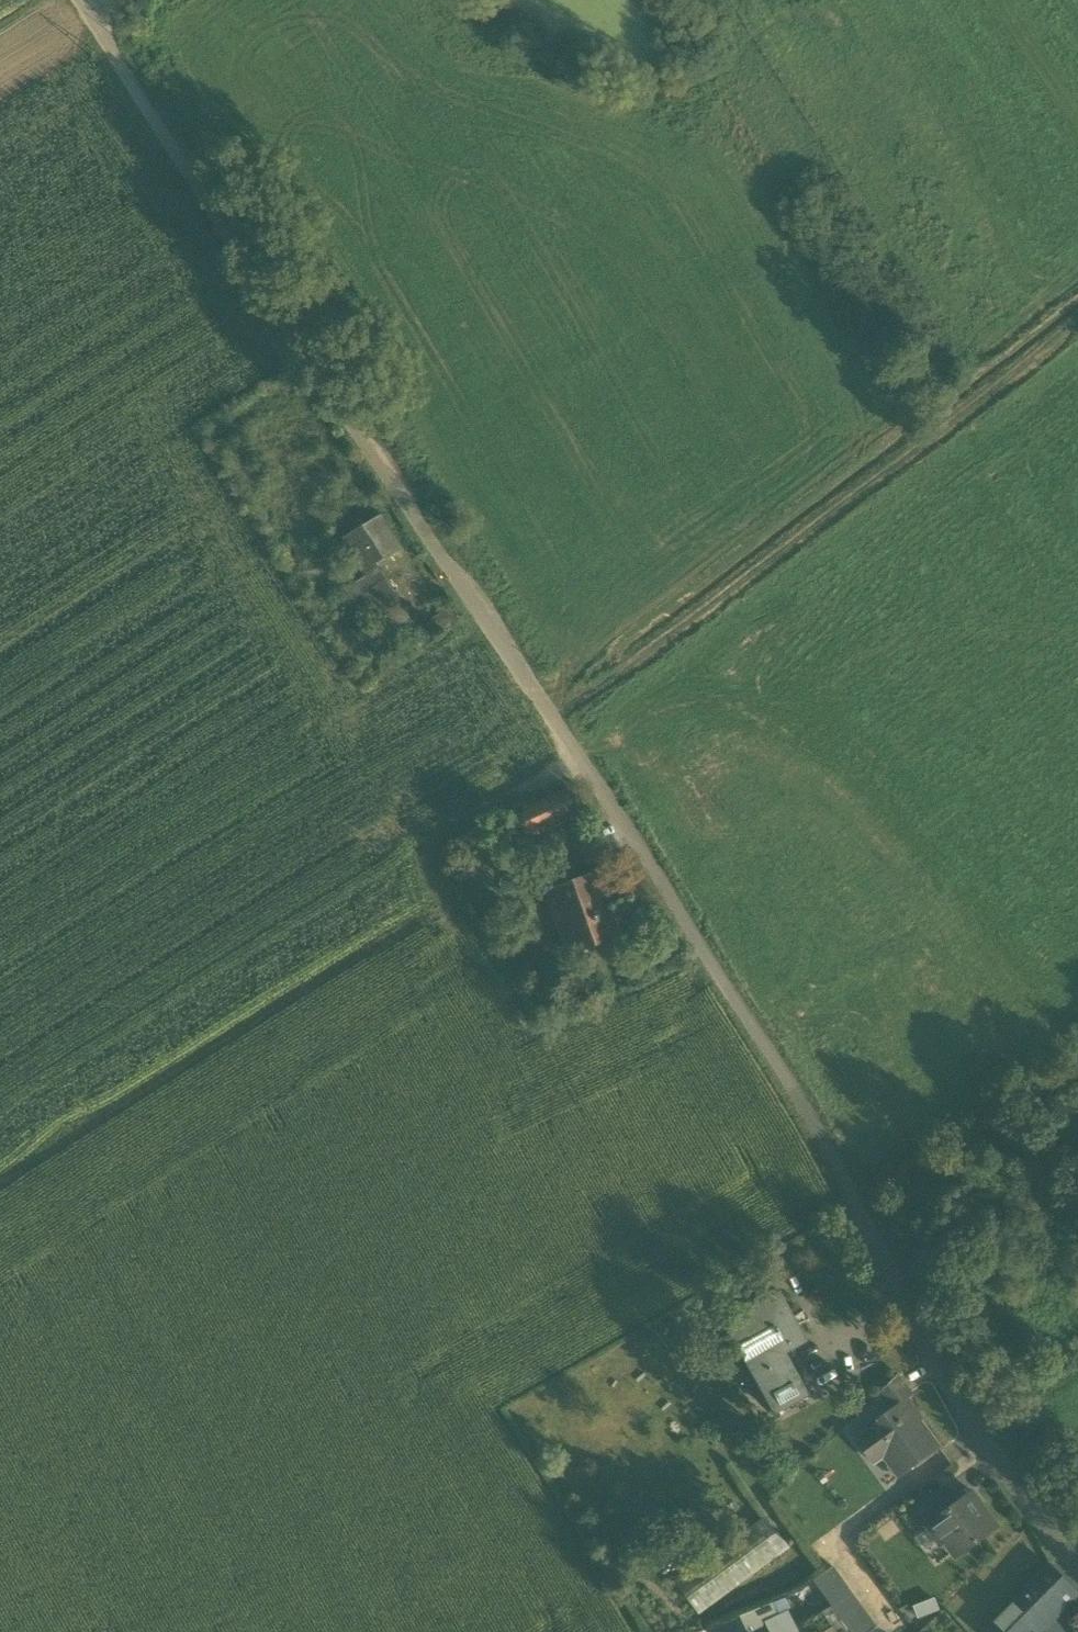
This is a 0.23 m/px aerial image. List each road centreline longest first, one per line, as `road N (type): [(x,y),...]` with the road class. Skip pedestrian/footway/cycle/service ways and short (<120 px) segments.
road 1 (residential): [(1077,1570),(976,1432),(746,998),(311,359),(87,0)]
road 2 (track): [(584,760),(429,850),(447,902),(0,1204)]
road 3 (track): [(1077,327),(558,723)]

